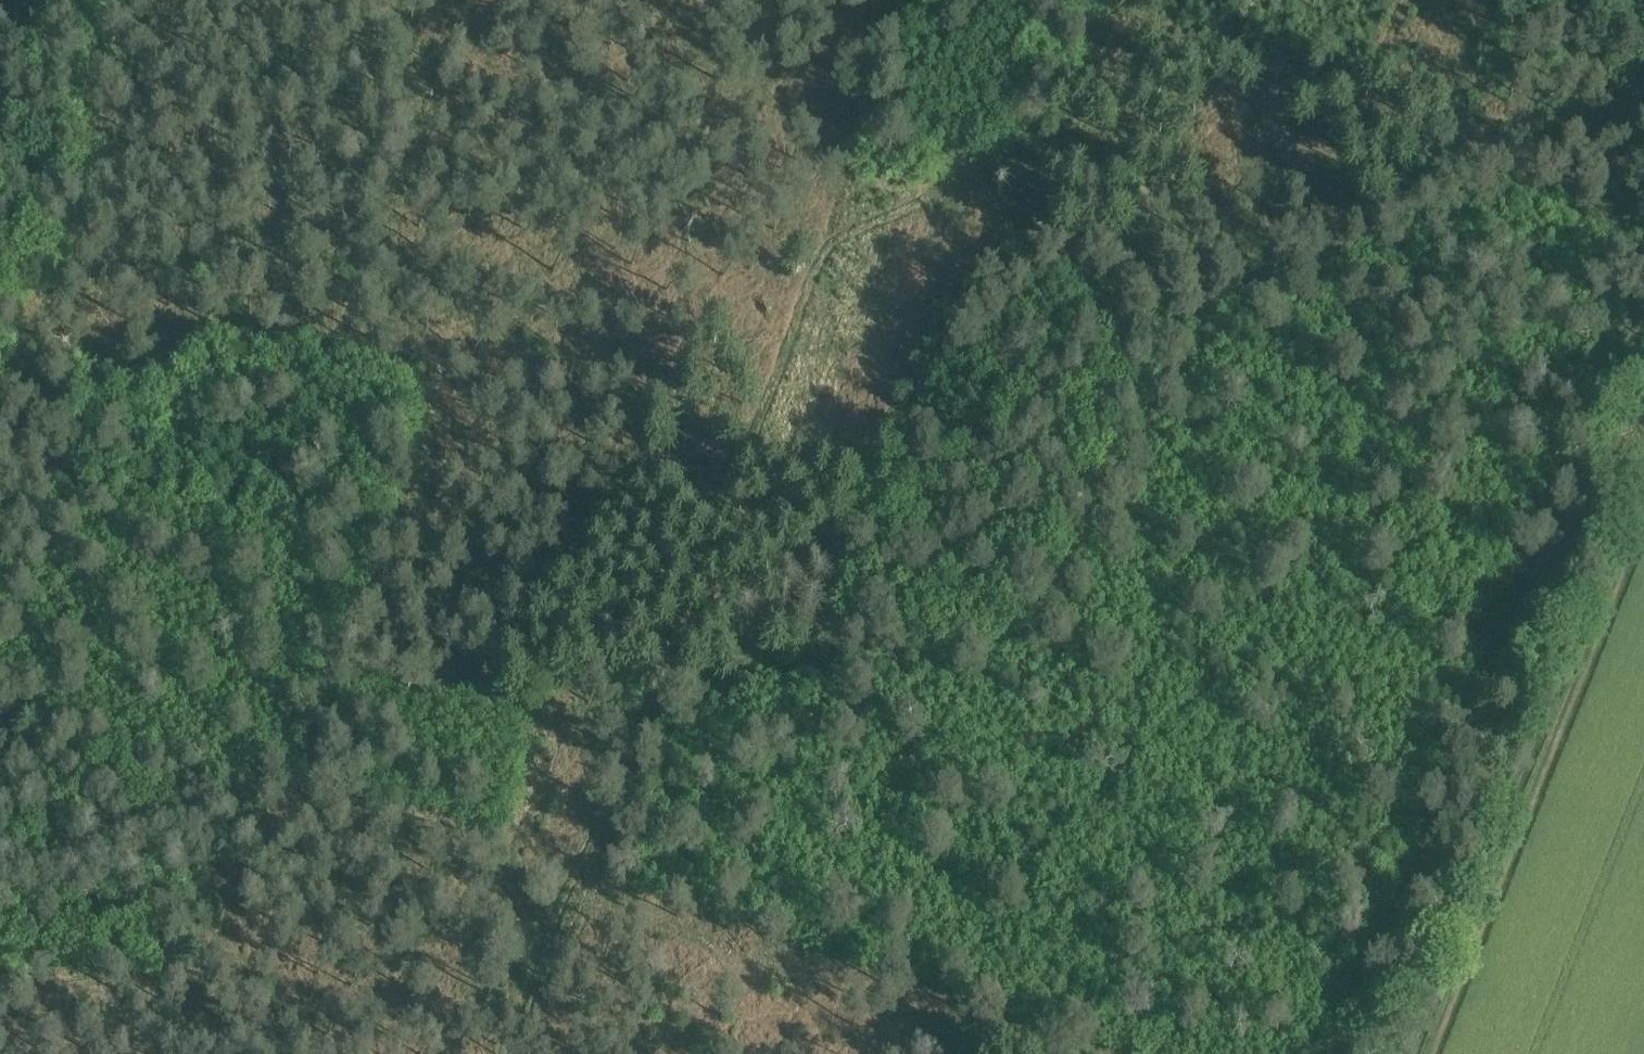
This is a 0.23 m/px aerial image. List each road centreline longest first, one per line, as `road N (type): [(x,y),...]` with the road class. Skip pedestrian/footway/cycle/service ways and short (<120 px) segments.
road 1 (track): [(1643,392),(1380,1053)]

